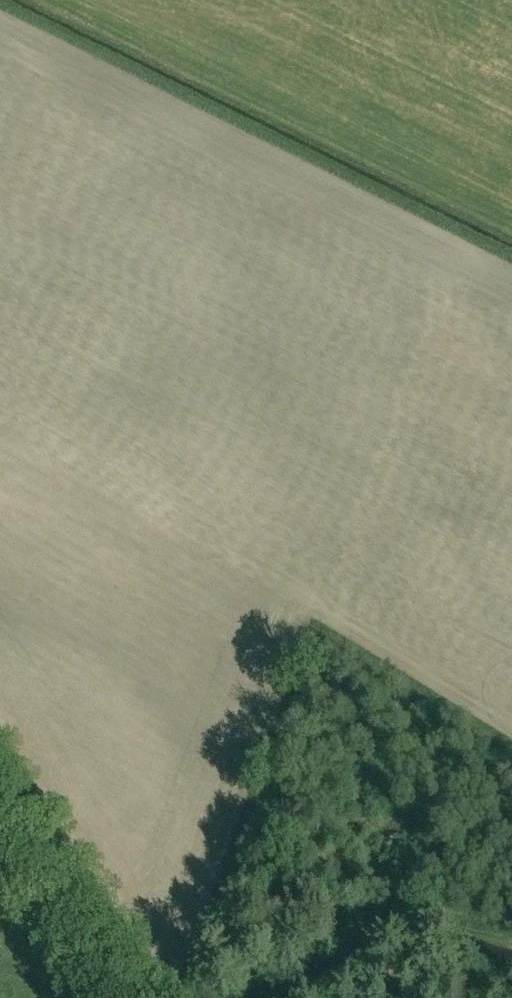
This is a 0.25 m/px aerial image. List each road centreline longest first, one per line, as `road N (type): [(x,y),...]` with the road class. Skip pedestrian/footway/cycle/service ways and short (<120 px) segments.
road 1 (unclassified): [(119,997),(0,810)]

